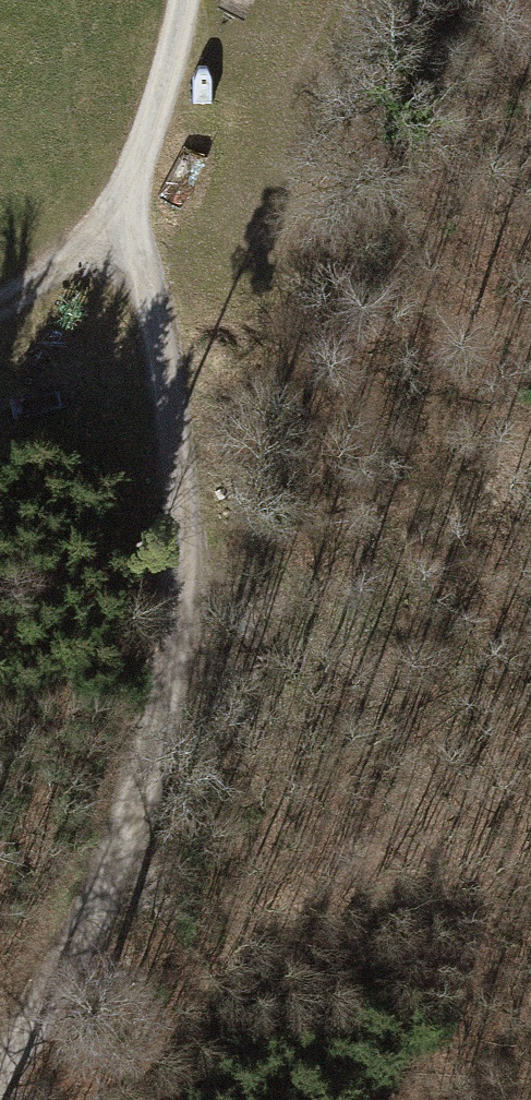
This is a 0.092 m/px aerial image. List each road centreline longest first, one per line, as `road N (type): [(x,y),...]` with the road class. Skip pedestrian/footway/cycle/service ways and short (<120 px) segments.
road 1 (track): [(0,1095),(72,980),(127,856),(173,686),(184,611),(189,531),(178,433),(154,307),(122,220)]
road 2 (track): [(187,565),(361,609),(419,612),(467,594),(530,518)]
road 3 (track): [(122,220),(188,0)]
road 4 (track): [(122,220),(0,300)]

